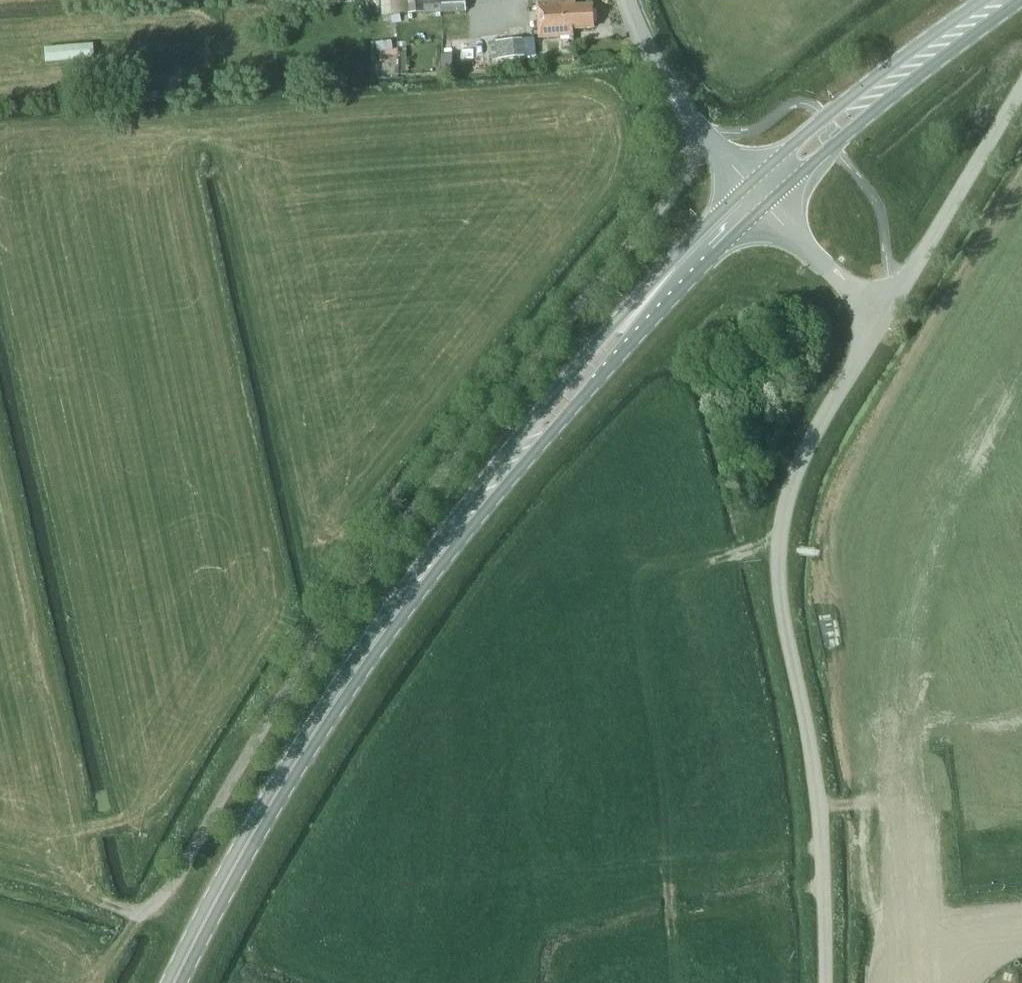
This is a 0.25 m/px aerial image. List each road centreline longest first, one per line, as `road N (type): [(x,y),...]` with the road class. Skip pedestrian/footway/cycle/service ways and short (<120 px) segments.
road 1 (unclassified): [(826,982),(822,827),(781,603),(780,540),(808,447),(885,317)]
road 2 (primary): [(748,184),(513,442),(419,564),(417,582)]
road 3 (primary): [(417,582),(432,575),(607,369),(767,204)]
road 4 (primary): [(173,982),(272,800),(417,582)]
road 5 (primary): [(767,204),(1021,0)]
road 6 (primary): [(981,0),(748,184)]
road 7 (track): [(820,804),(902,797),(921,982)]
road 8 (unclassified): [(885,317),(1021,89)]
road 9 (unclassified): [(748,184),(677,97),(626,0)]
road 10 (unclassified): [(885,317),(767,204)]

